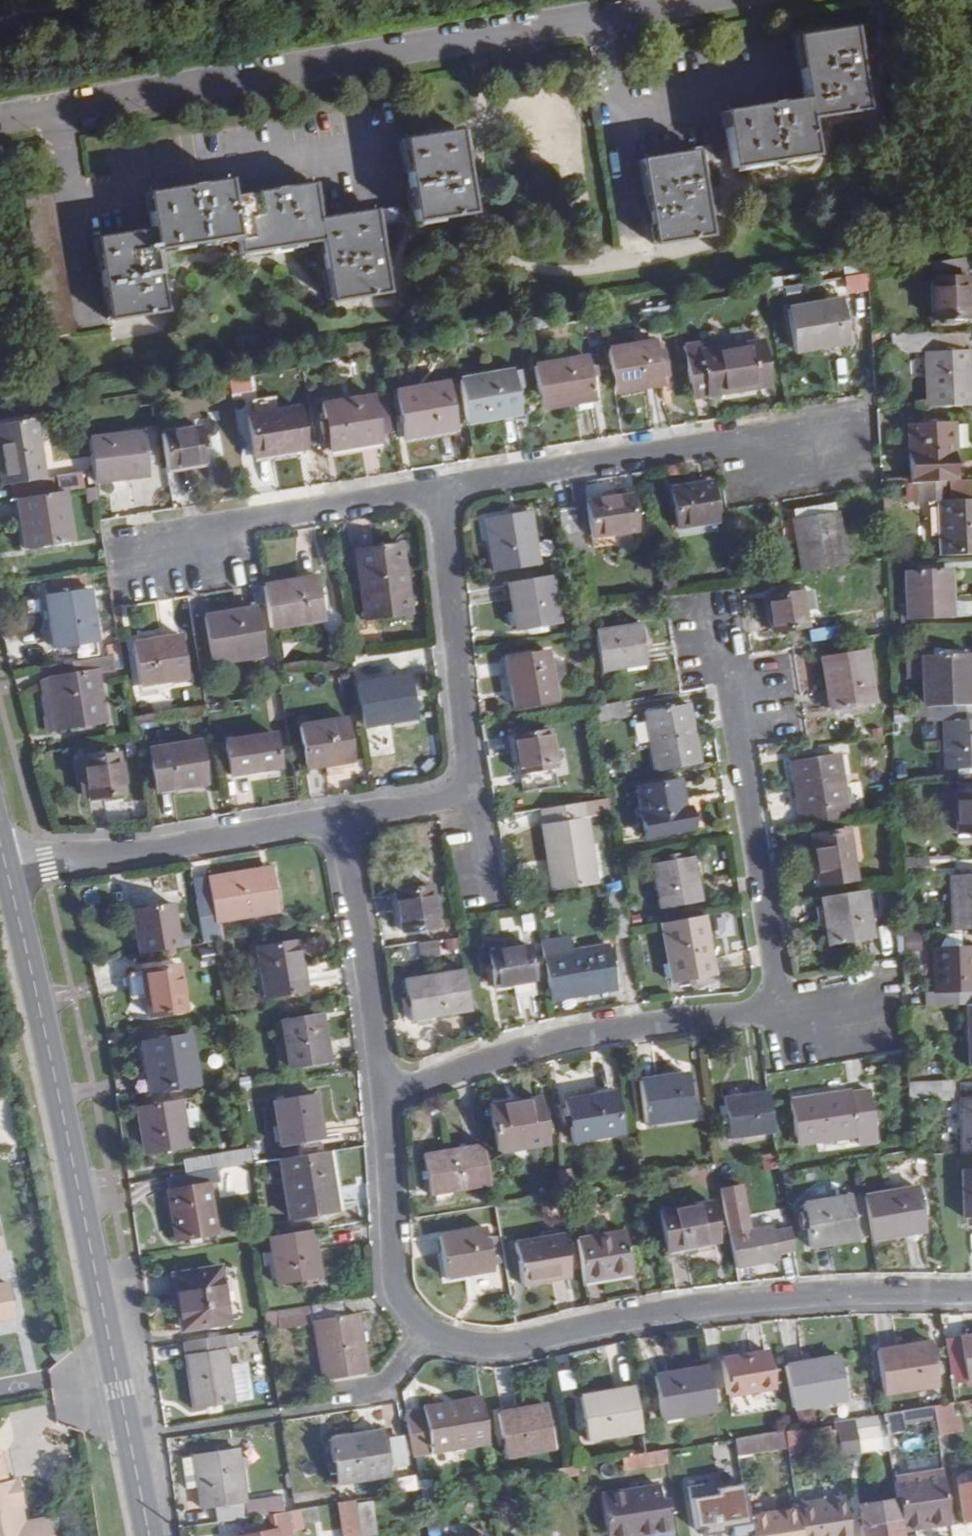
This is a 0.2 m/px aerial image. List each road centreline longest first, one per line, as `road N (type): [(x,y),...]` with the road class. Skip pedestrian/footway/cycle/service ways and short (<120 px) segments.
road 1 (residential): [(0,117),(713,0)]
road 2 (secondary): [(8,868),(148,1535)]
road 3 (residential): [(426,1333),(497,1349),(742,1303),(971,1294)]
road 4 (residential): [(705,639),(766,699),(736,742),(781,1011)]
road 5 (residential): [(781,1011),(582,1037),(384,1098)]
road 6 (residential): [(437,491),(749,440),(805,454)]
road 7 (residential): [(340,823),(8,868)]
road 8 (residential): [(437,491),(469,758),(467,799)]
road 9 (residential): [(340,823),(384,1098)]
road 10 (residential): [(168,555),(242,523),(437,491)]
road 11 (residential): [(384,1098),(396,1285),(426,1333)]
road 12 (residential): [(467,799),(340,823)]
road 13 (residential): [(426,1333),(391,1378),(332,1405)]

